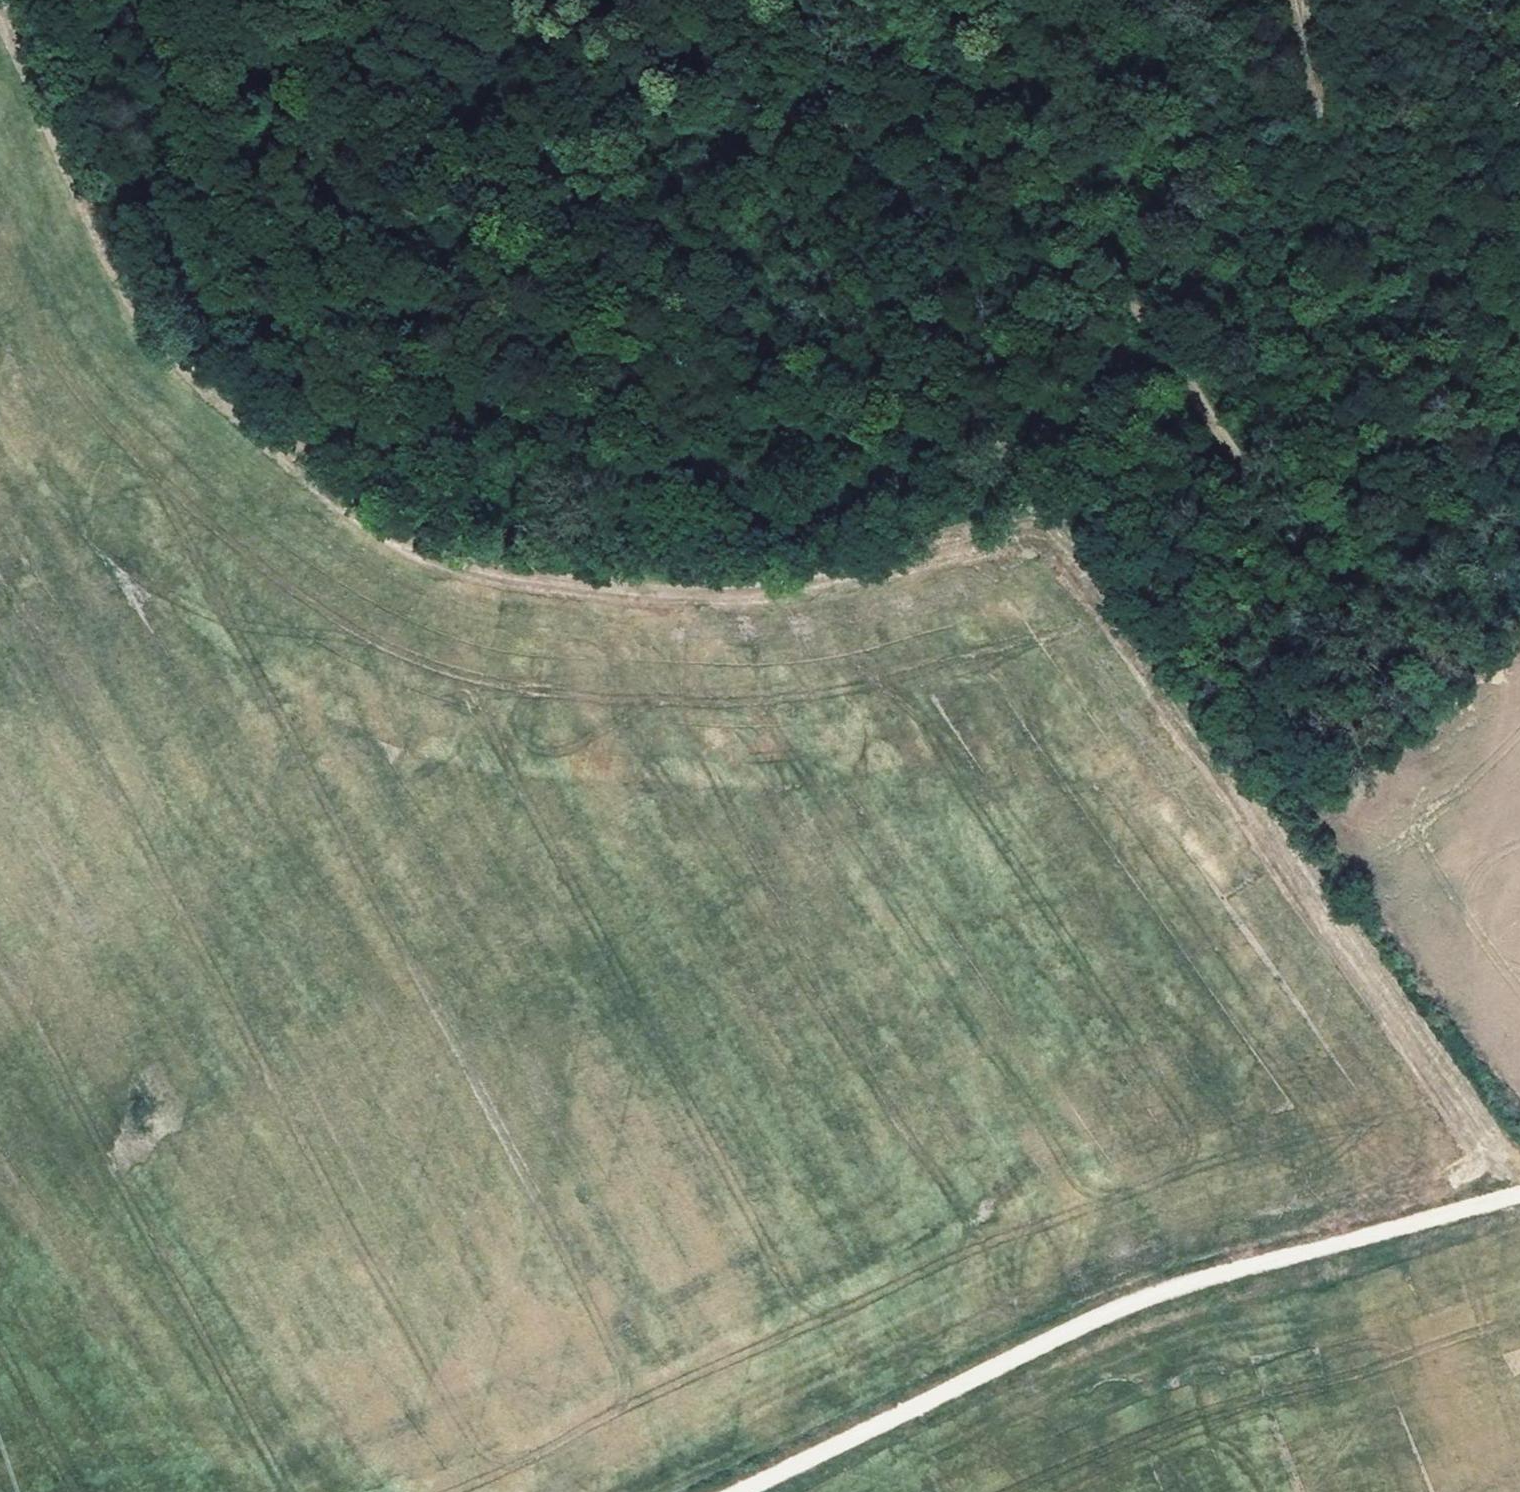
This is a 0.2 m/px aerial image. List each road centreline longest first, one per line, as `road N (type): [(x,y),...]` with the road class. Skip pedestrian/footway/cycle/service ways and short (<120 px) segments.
road 1 (track): [(758,1491),(1123,1316),(1519,1200)]
road 2 (track): [(1519,485),(1444,535),(1306,507),(1034,0)]

